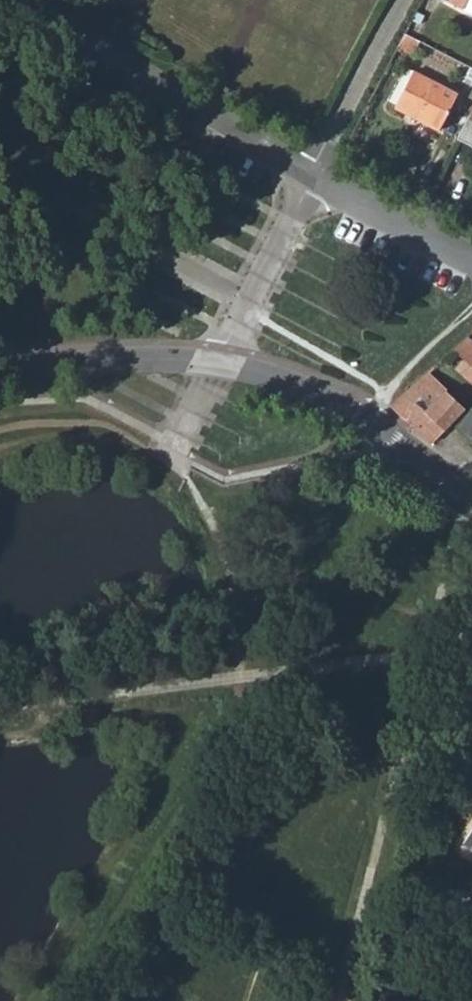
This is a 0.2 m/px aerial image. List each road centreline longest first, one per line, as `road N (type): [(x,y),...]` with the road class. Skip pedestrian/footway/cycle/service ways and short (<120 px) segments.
road 1 (residential): [(40,0),(48,13),(309,176)]
road 2 (tertiary): [(219,362),(345,408),(471,500)]
road 3 (track): [(252,294),(0,170)]
road 4 (tertiary): [(0,369),(219,362)]
road 5 (residential): [(219,362),(309,176)]
road 6 (residential): [(404,0),(309,176)]
road 7 (residential): [(309,176),(471,260)]

